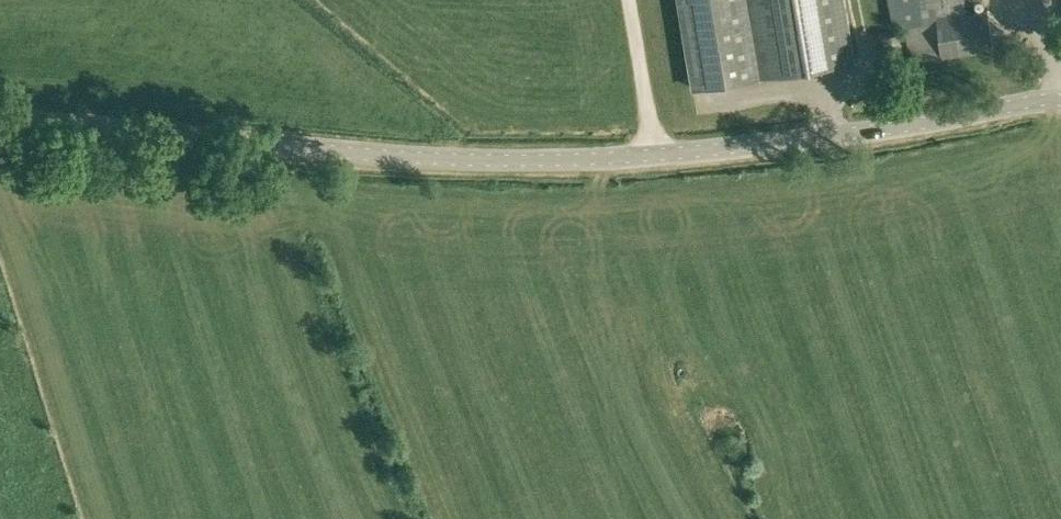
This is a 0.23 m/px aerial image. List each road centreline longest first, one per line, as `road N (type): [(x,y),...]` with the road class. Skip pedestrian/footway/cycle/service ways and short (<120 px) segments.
road 1 (tertiary): [(0,119),(405,157),(594,159),(748,146),(1060,99)]

